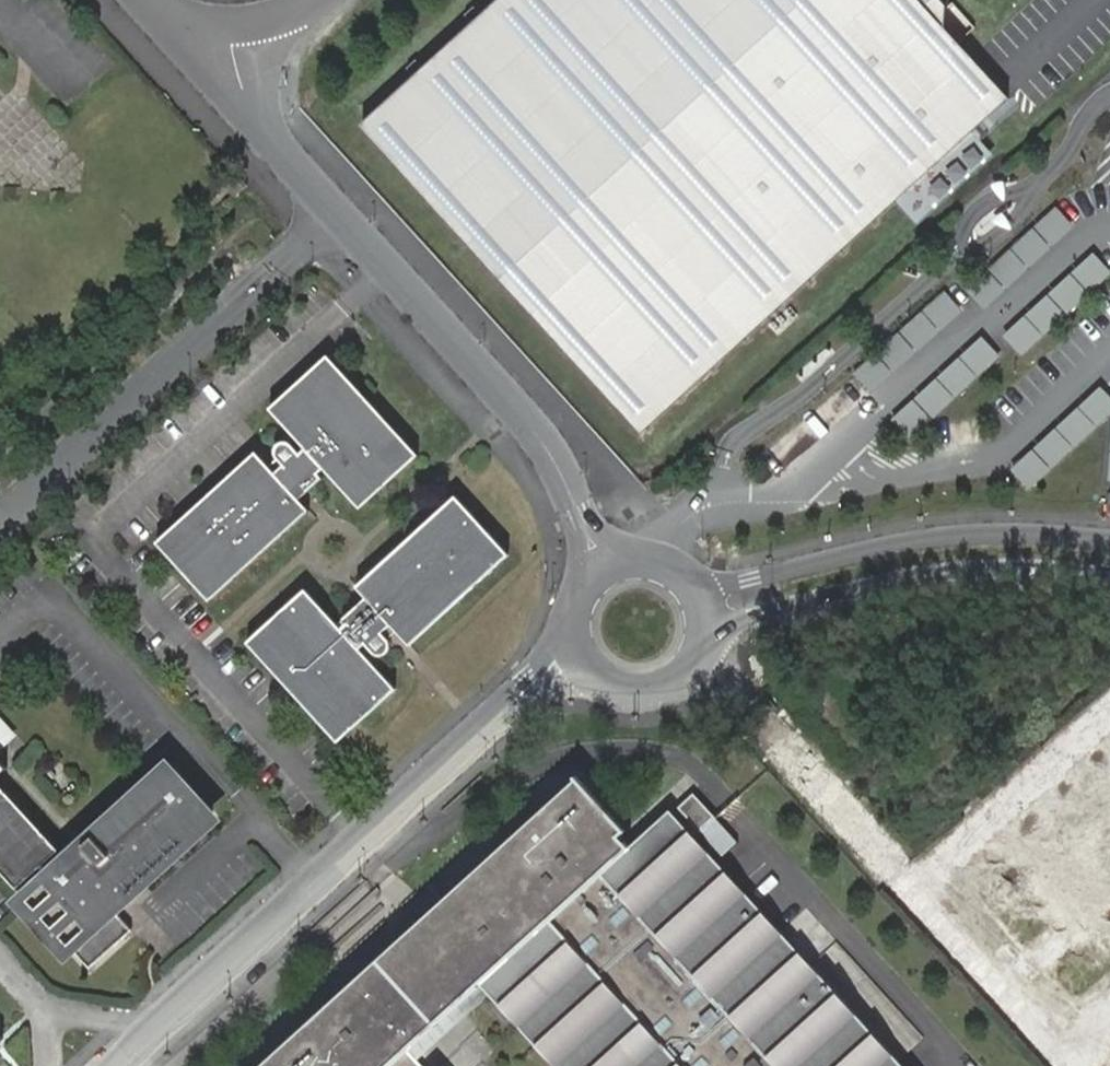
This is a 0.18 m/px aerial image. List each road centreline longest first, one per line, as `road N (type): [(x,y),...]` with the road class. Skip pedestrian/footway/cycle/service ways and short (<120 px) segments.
road 1 (residential): [(606,567),(528,424),(255,118),(227,28)]
road 2 (residential): [(120,1065),(528,690),(579,652)]
road 3 (residential): [(1109,541),(936,538),(758,578),(718,583),(687,574)]
road 4 (residential): [(708,640),(765,614),(938,572),(1109,577)]
road 5 (residential): [(579,652),(608,684),(651,692),(689,673),(708,640)]

